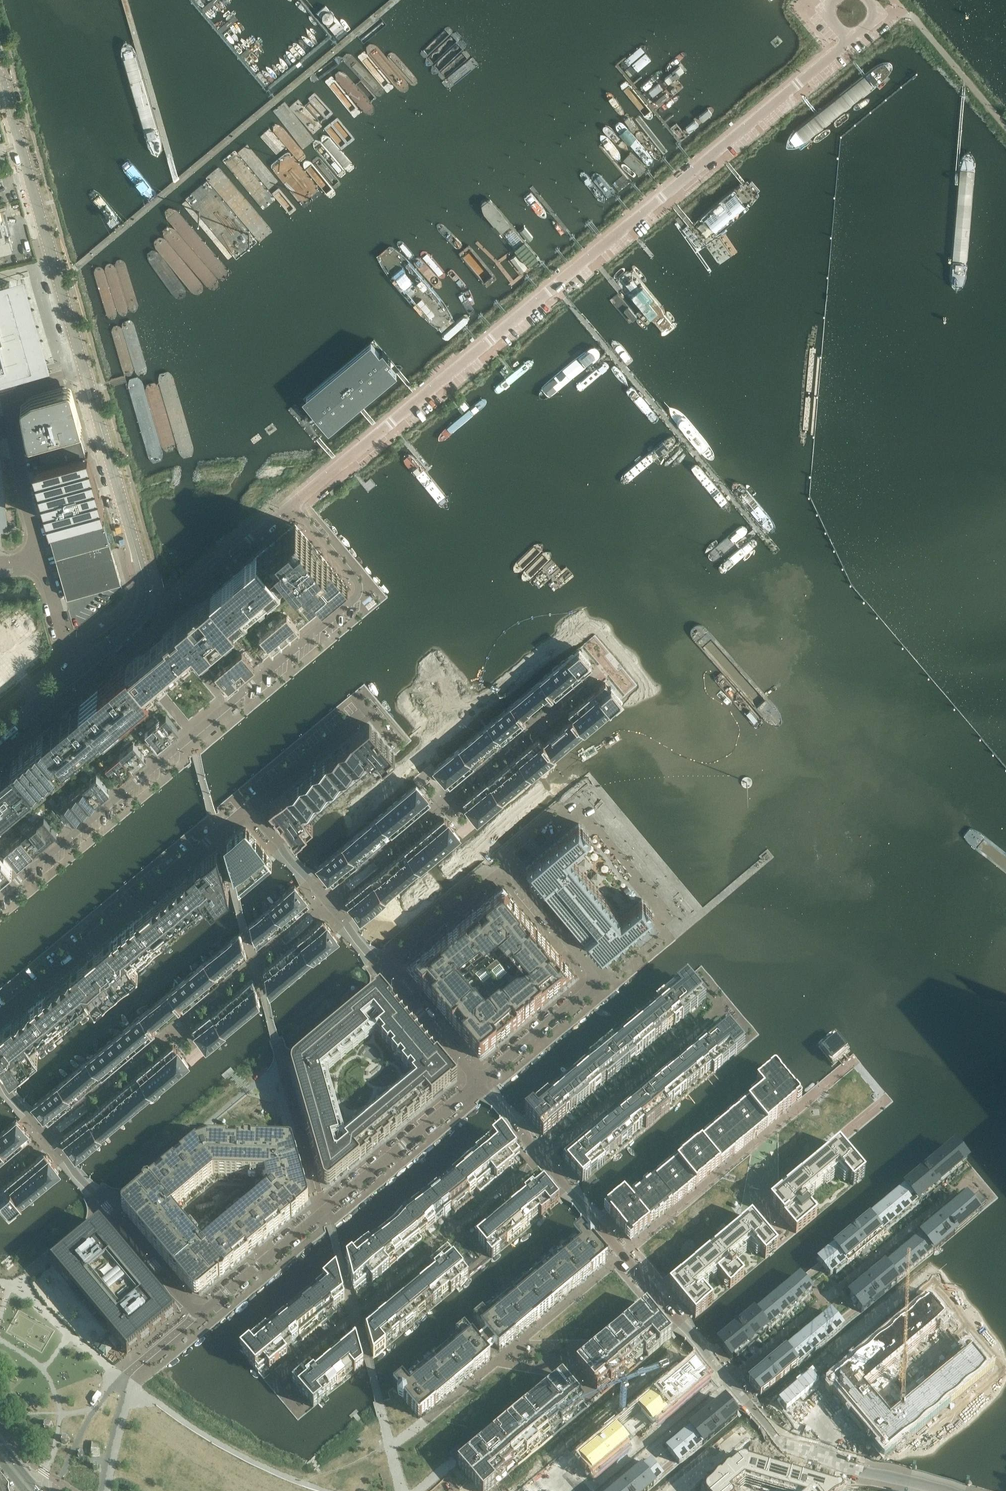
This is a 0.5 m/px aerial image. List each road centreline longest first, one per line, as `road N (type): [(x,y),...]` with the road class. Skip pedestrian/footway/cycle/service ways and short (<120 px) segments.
road 1 (unclassified): [(293,505),(887,9)]
road 2 (residential): [(0,1079),(197,1315),(479,1083)]
road 3 (residential): [(293,505),(357,581),(356,597),(0,895)]
road 4 (residential): [(379,963),(499,861),(602,982),(479,1083)]
road 5 (residential): [(597,1223),(788,1448),(935,1490)]
road 6 (residential): [(248,809),(0,1016)]
road 7 (unclassified): [(84,368),(0,78)]
road 8 (trunk): [(227,1490),(112,1418),(0,1321)]
road 9 (unclassified): [(41,557),(9,397),(18,387),(84,368)]
road 10 (trunk): [(0,1344),(95,1427),(190,1490)]
road 11 (residential): [(379,963),(248,809)]
road 12 (residential): [(160,606),(293,505)]
road 13 (residential): [(479,1083),(379,963)]
road 14 (residential): [(248,809),(364,709)]
road 15 (unclassified): [(121,496),(84,368)]

